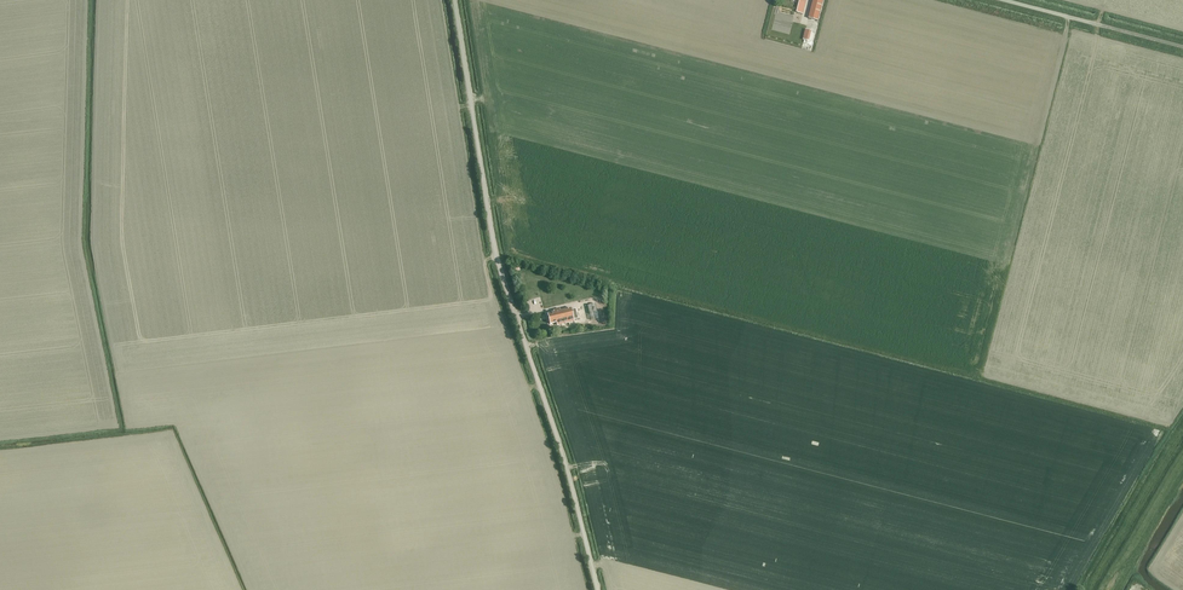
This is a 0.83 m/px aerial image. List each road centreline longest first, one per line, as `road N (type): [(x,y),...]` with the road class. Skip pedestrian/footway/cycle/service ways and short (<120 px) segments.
road 1 (unclassified): [(598,589),(499,269),(455,0)]
road 2 (unclassified): [(1182,47),(1003,0)]

